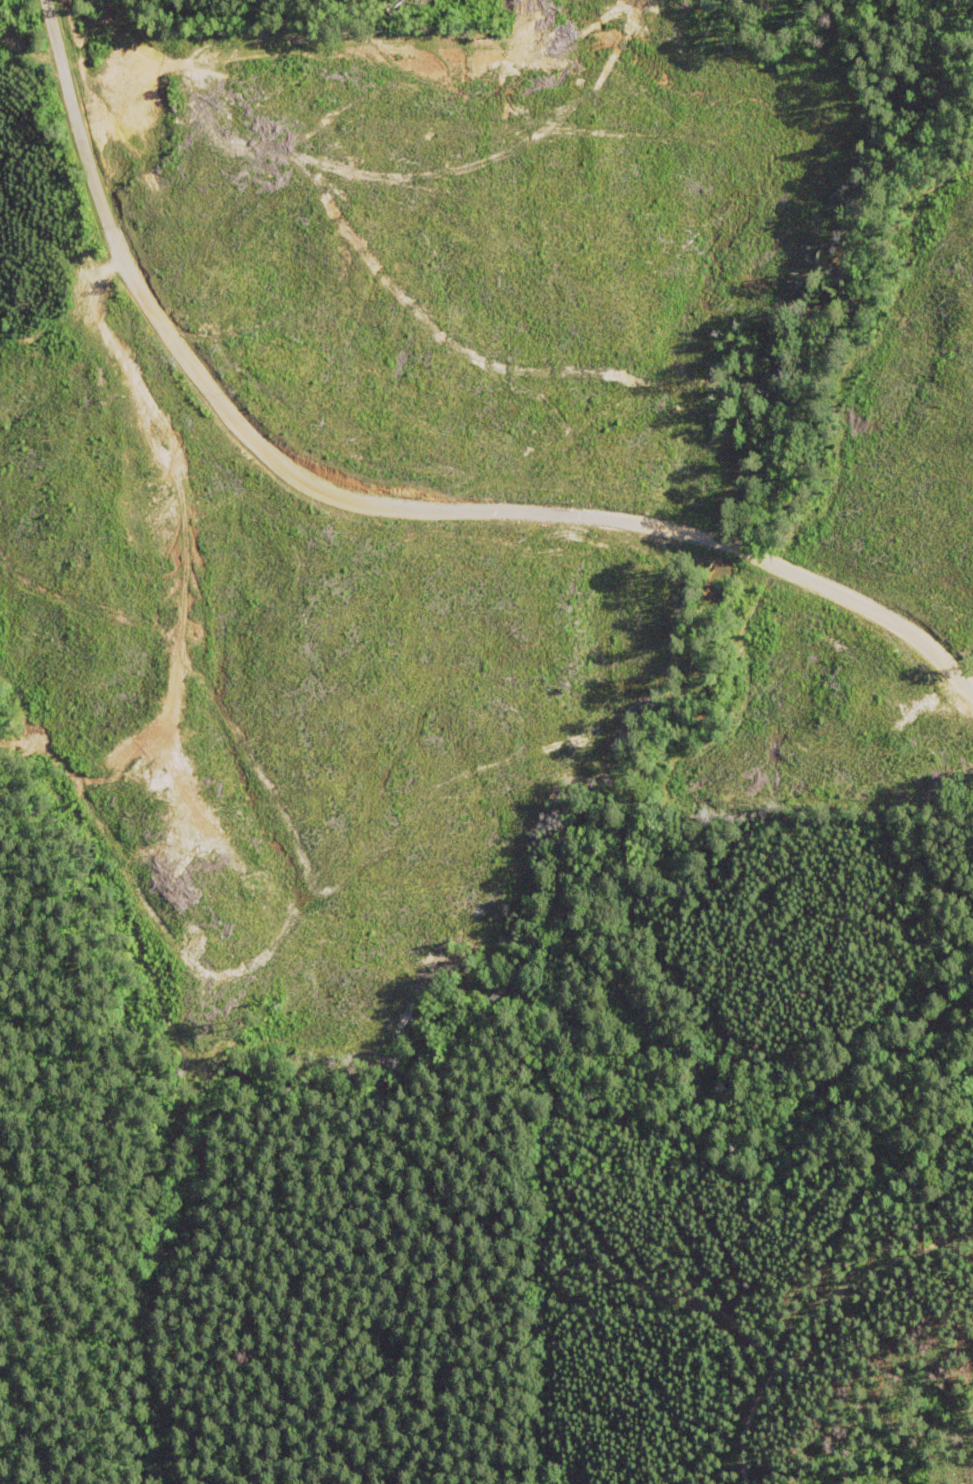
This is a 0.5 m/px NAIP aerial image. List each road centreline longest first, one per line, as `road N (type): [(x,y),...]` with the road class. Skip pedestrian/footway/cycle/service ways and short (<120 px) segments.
road 1 (residential): [(972,682),(906,619),(765,549),(660,528),(393,523),(288,478),(162,291),(117,170),(91,0)]

